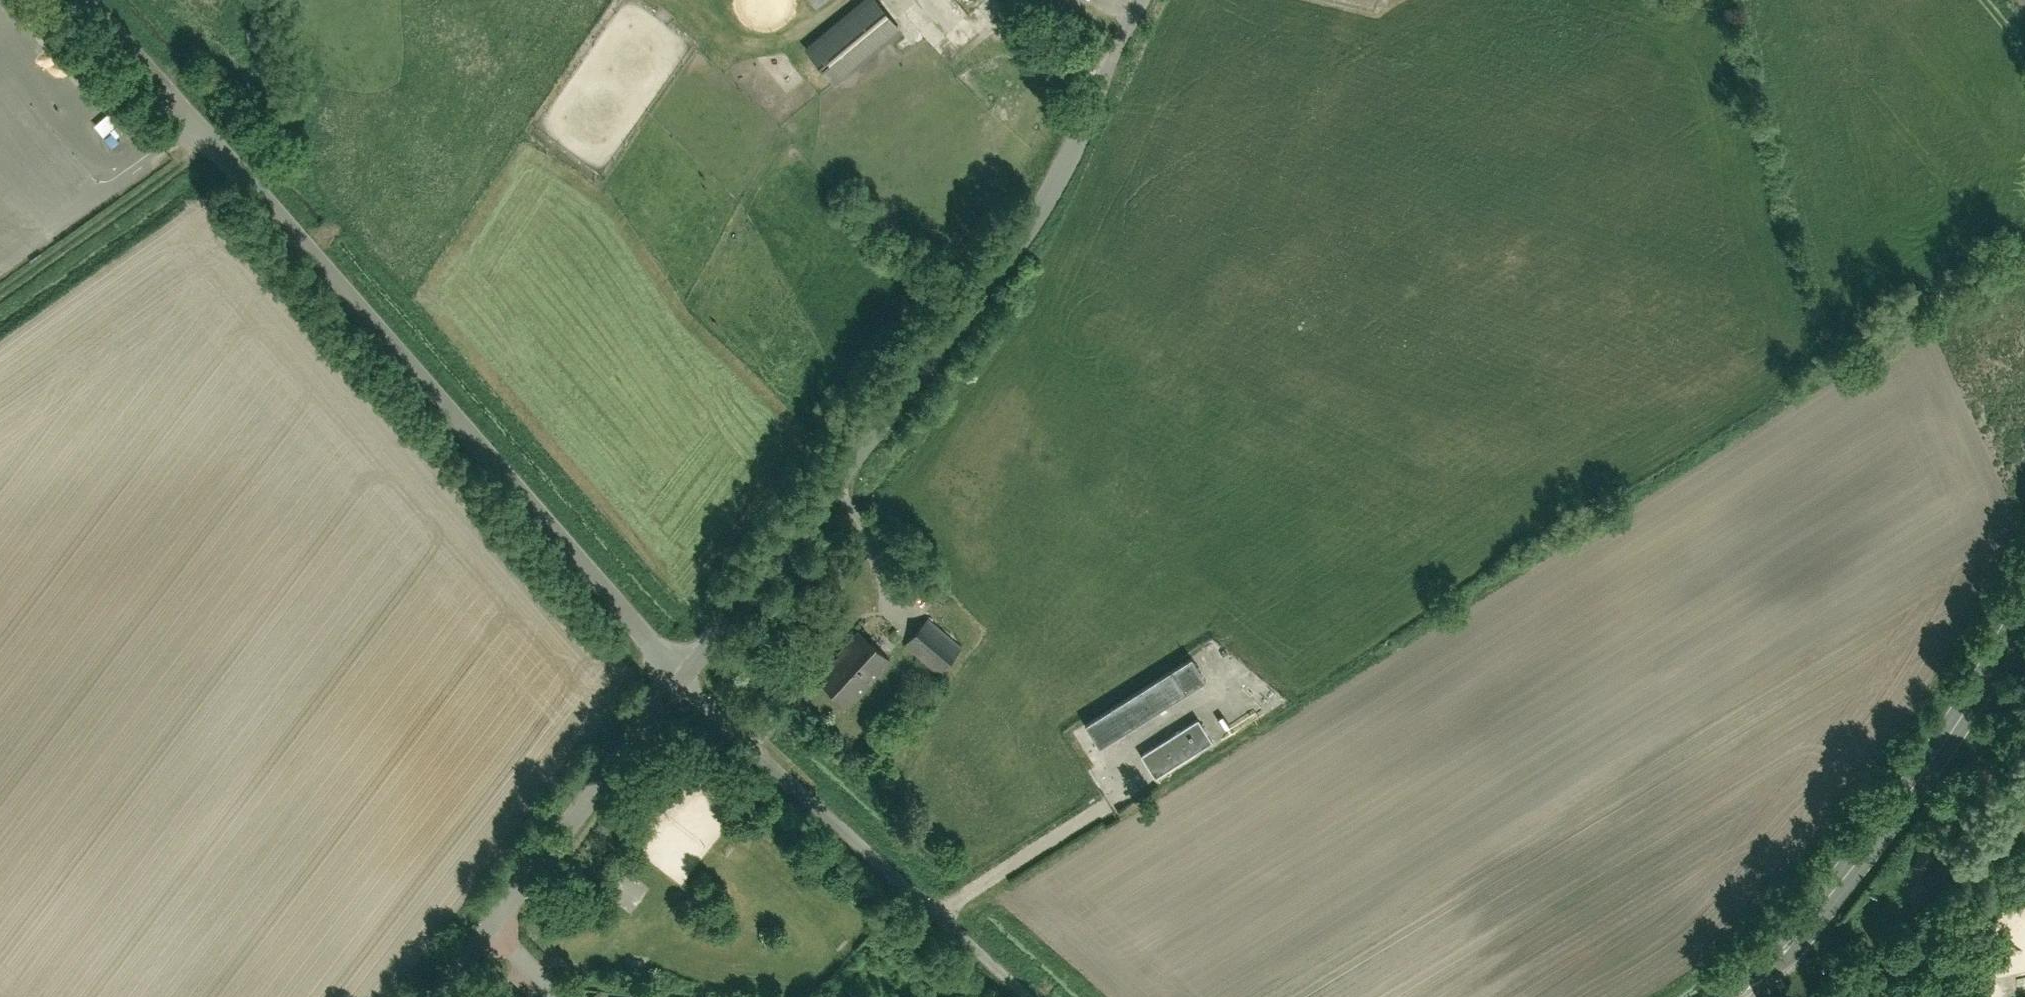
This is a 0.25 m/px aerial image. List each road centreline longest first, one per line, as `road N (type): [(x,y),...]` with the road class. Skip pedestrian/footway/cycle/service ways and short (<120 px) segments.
road 1 (unclassified): [(88,0),(682,670)]
road 2 (residential): [(1136,0),(1047,187),(864,456),(682,670)]
road 3 (track): [(682,670),(1035,996)]
road 4 (secondary): [(2024,614),(1882,834),(1745,996)]
road 5 (residential): [(682,670),(497,923)]

